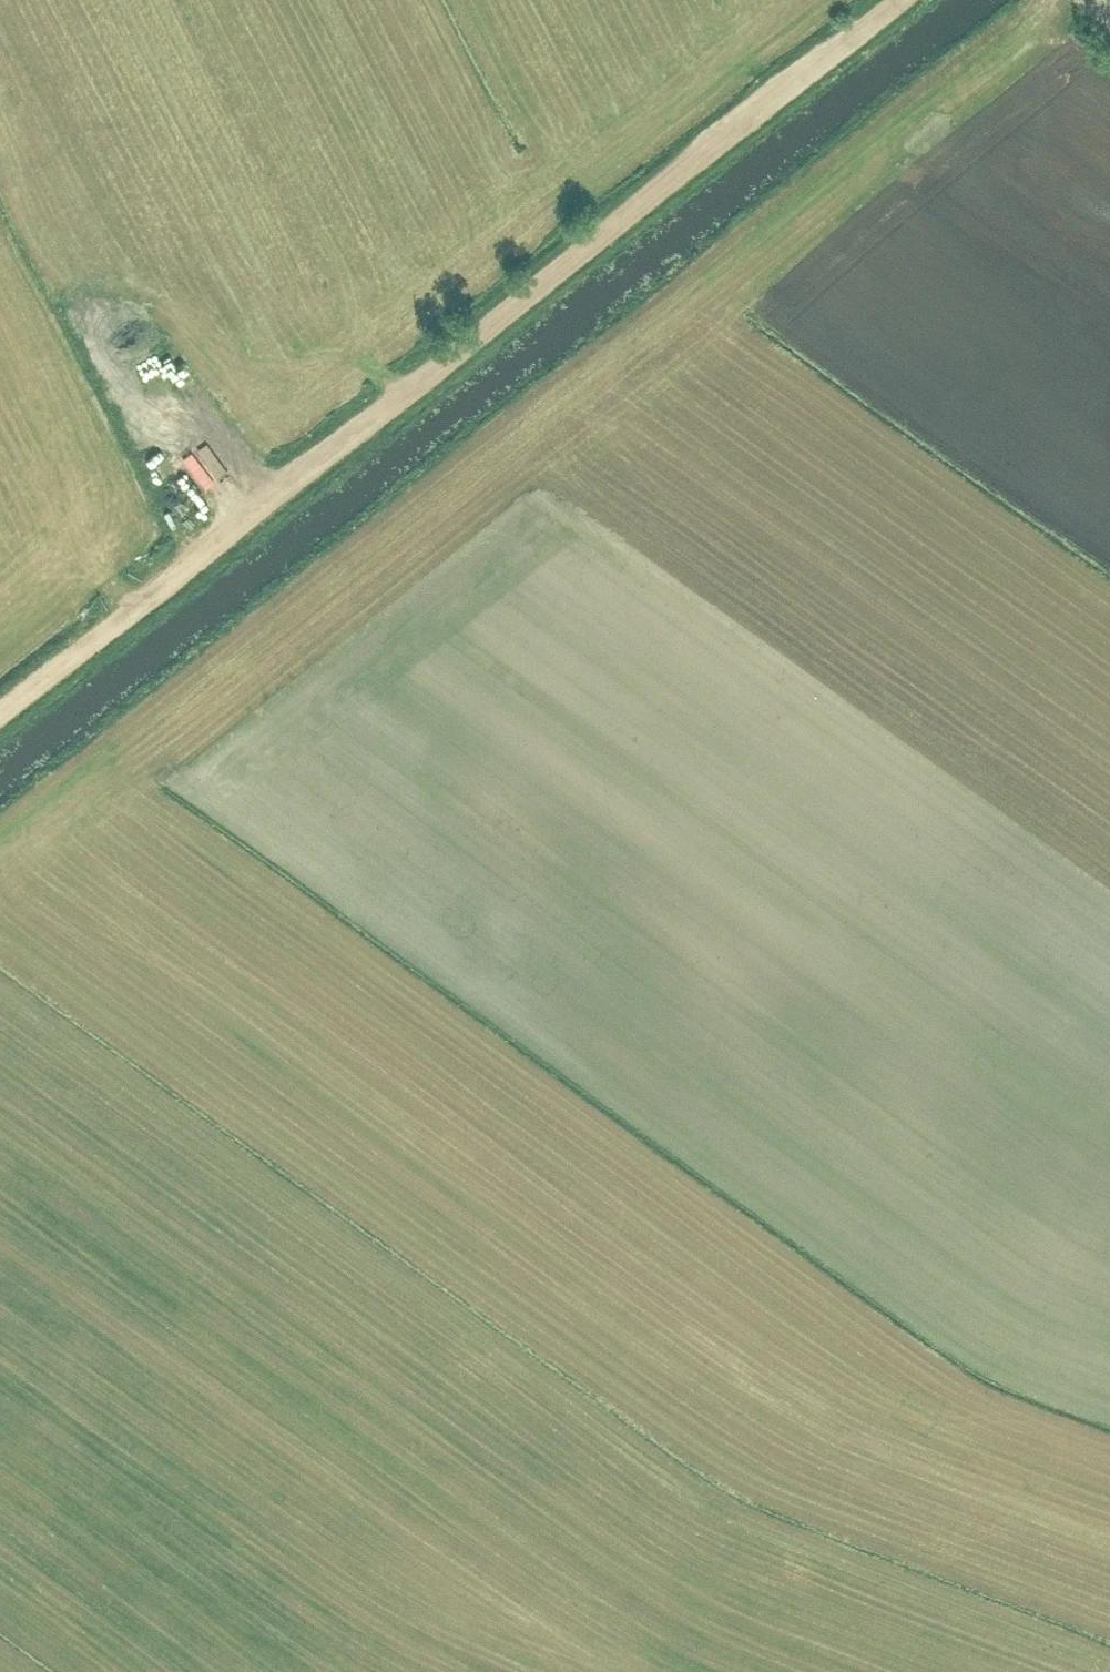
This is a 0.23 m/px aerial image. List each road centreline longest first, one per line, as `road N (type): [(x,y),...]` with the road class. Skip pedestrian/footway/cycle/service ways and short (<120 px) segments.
road 1 (track): [(0,708),(892,0)]

